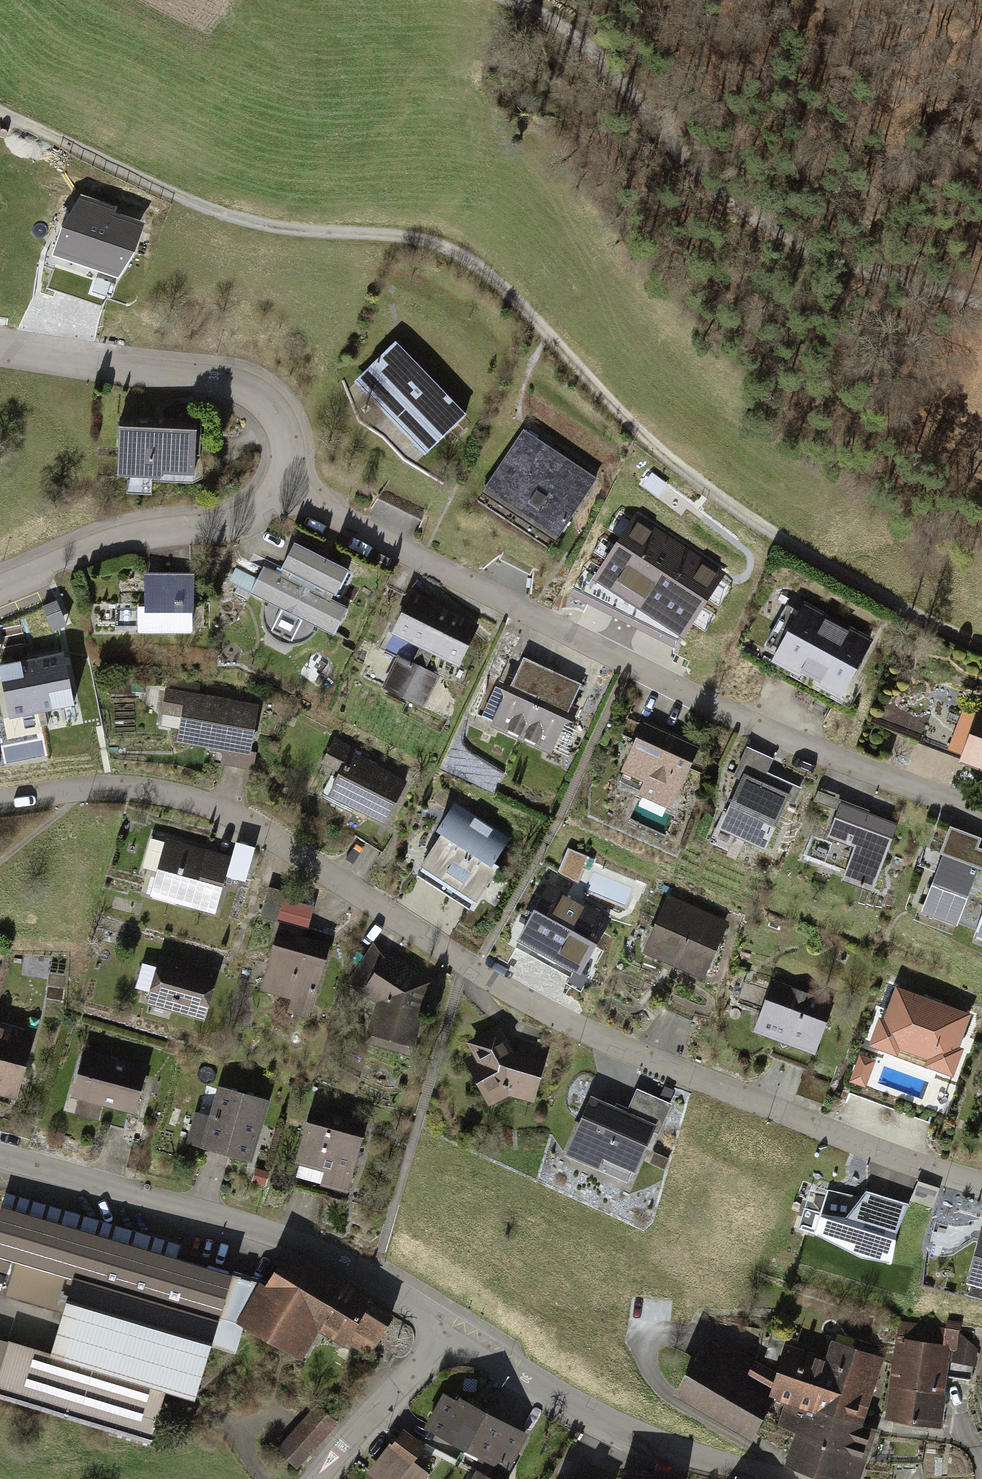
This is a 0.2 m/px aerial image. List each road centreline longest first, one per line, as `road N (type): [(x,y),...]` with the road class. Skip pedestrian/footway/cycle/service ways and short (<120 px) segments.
road 1 (residential): [(0,115),(262,229),(408,241),(480,270),(681,473),(770,534),(981,645)]
road 2 (residential): [(981,1188),(585,1034),(470,970),(240,818),(185,794),(115,785),(0,797)]
road 3 (residential): [(981,817),(696,699),(288,499)]
road 4 (track): [(981,299),(752,206),(684,156),(599,49),(550,11),(505,0)]
road 5 (residential): [(452,1326),(293,1241),(0,1157)]
road 6 (residential): [(288,499),(294,442),(264,405),(196,379),(0,350)]
road 7 (residential): [(773,1478),(621,1433),(452,1326)]
road 8 (residential): [(288,499),(230,527),(108,544),(0,584)]
road 9 (residential): [(319,1478),(452,1326)]

